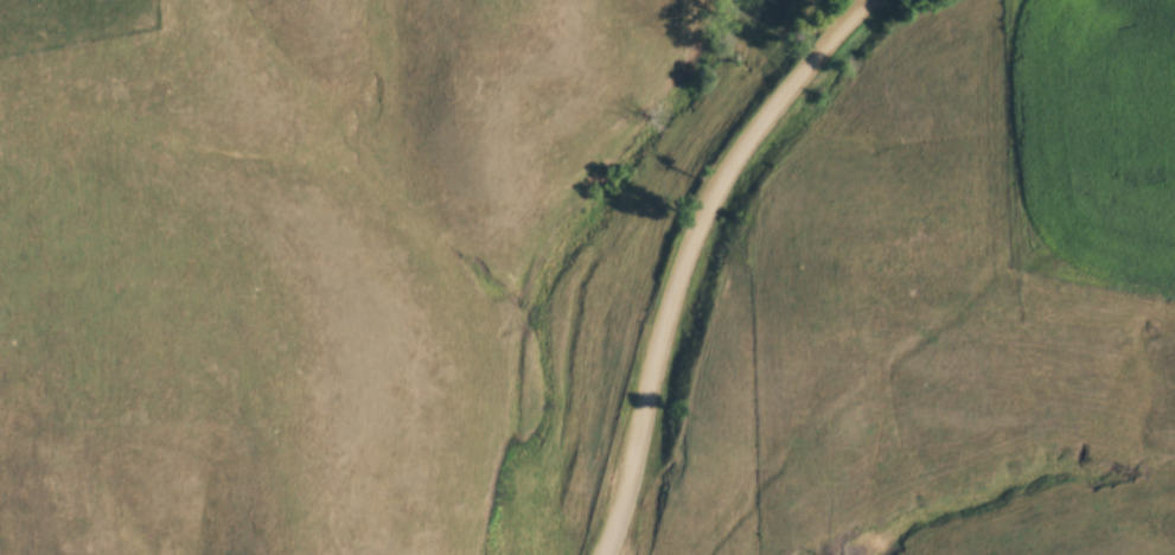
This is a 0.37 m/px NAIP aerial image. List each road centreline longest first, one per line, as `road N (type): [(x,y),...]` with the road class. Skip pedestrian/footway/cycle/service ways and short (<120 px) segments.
road 1 (residential): [(877,0),(756,134),(716,199),(672,308),(607,554)]

